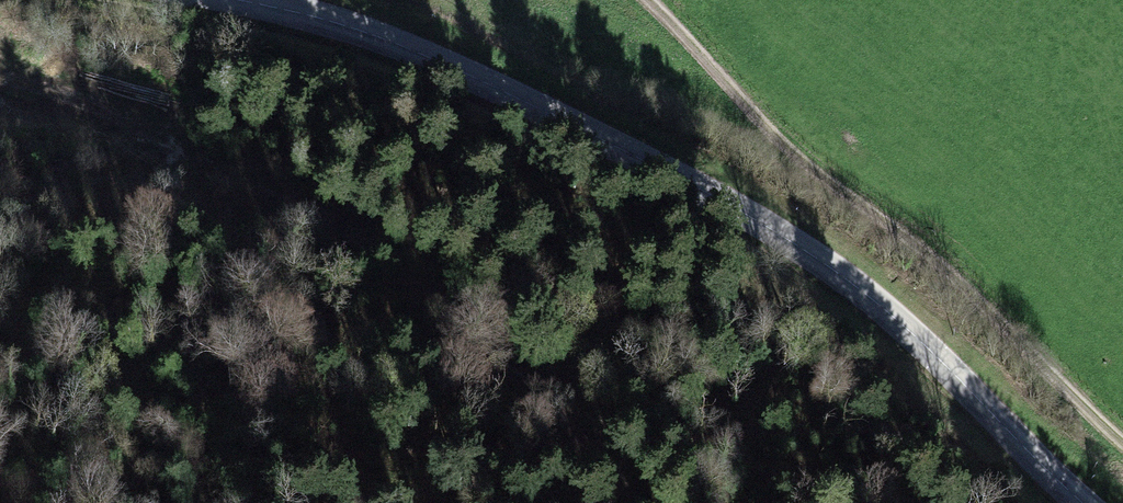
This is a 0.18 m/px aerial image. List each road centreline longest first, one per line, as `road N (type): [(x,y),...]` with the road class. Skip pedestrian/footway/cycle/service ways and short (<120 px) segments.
road 1 (secondary): [(1083,502),(867,304),(716,196),(400,46),(243,0)]
road 2 (track): [(1122,441),(930,258),(768,129),(651,0)]
road 3 (track): [(0,91),(185,158),(309,215)]

